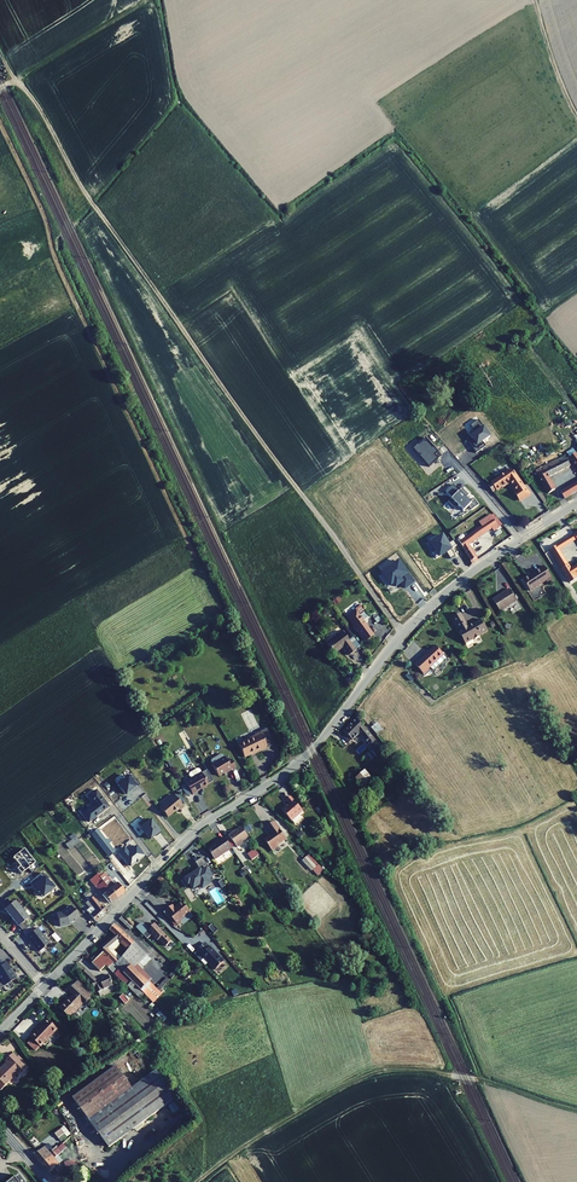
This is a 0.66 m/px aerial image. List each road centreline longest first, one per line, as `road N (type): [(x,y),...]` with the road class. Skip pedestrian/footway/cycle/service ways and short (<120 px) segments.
road 1 (residential): [(0,1030),(195,829),(314,749),(434,602),(576,502)]
road 2 (track): [(17,81),(90,200),(403,634)]
road 3 (track): [(0,124),(194,554)]
road 4 (track): [(576,1110),(483,1079),(388,1071),(298,1113),(197,1181)]
road 5 (track): [(17,81),(149,0)]
road 6 (track): [(576,115),(536,0)]

